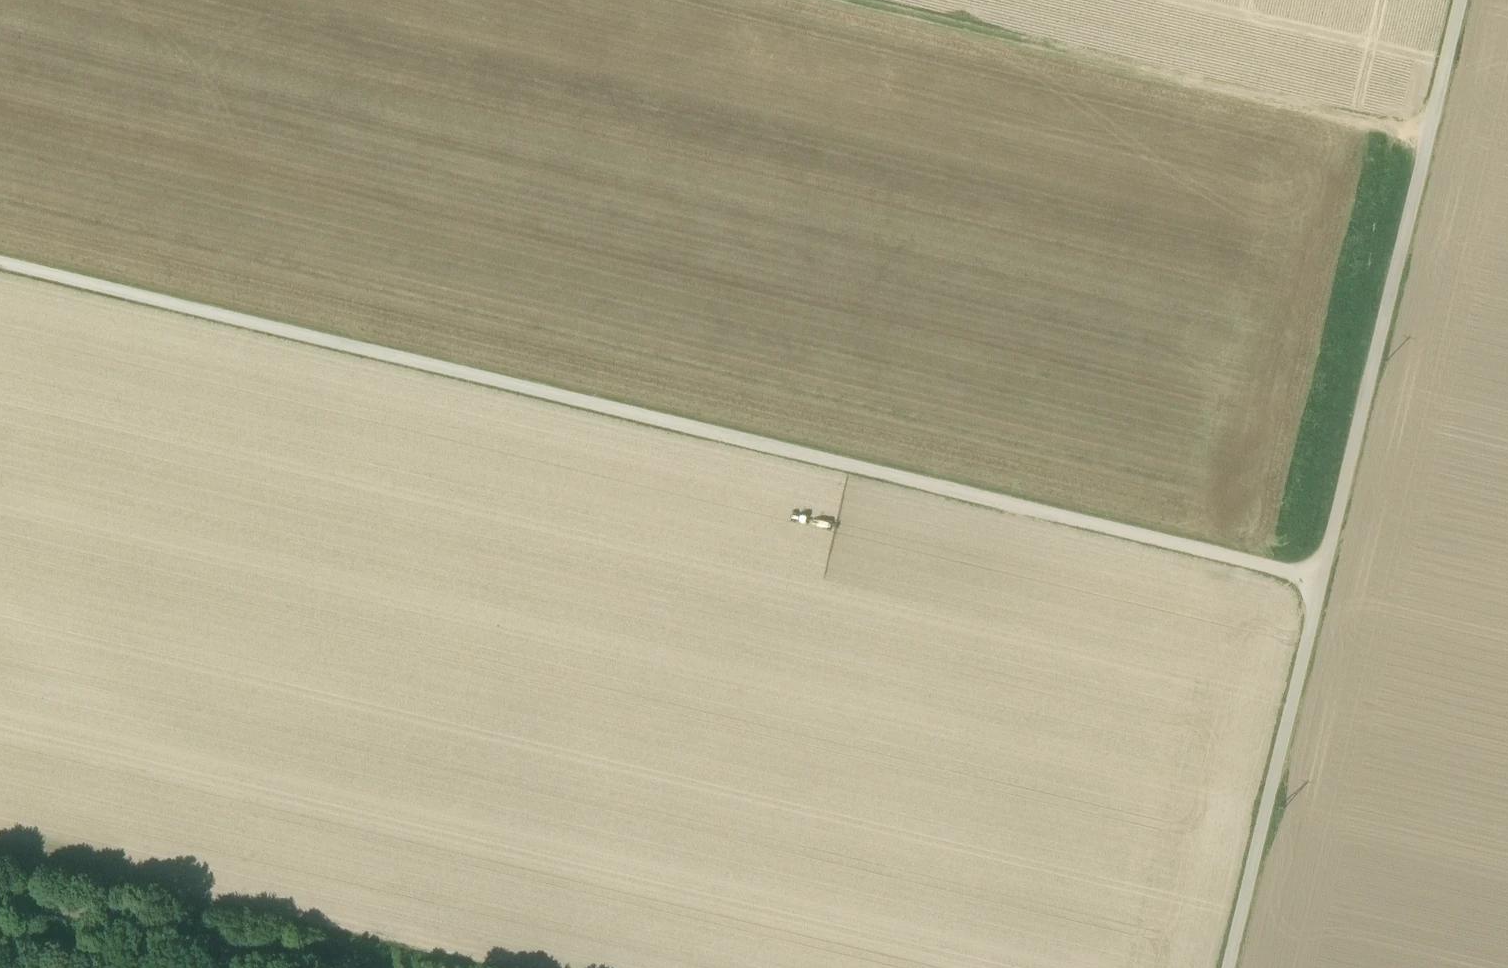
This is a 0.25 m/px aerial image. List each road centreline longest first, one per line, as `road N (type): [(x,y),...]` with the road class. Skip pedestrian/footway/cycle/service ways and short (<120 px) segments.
road 1 (track): [(1322,580),(0,260)]
road 2 (track): [(1322,580),(1462,0)]
road 3 (track): [(1229,967),(1322,580)]

